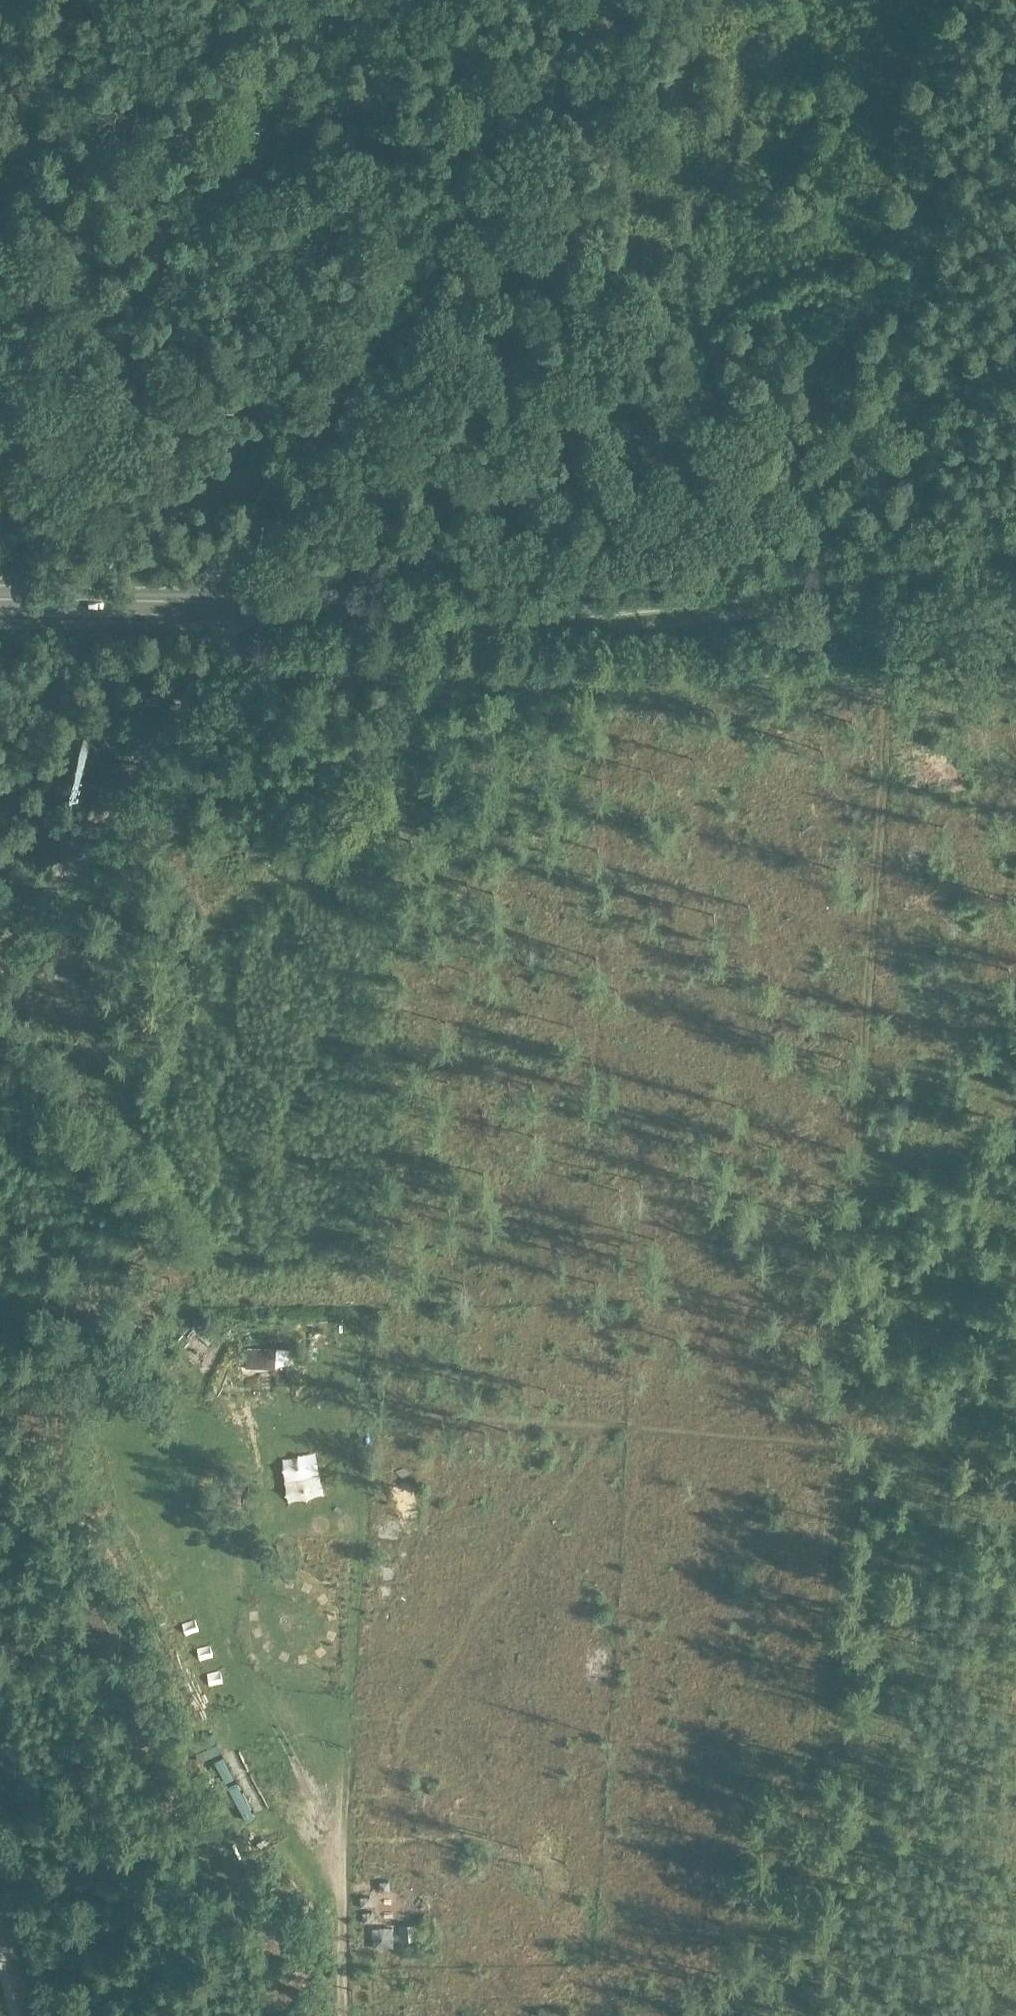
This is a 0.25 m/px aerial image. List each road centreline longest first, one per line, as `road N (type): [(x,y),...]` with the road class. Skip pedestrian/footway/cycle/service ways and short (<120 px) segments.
road 1 (track): [(890,656),(802,2015)]
road 2 (track): [(368,558),(535,450),(751,293),(902,245),(1015,230)]
road 3 (track): [(919,633),(877,663),(831,672),(222,651)]
road 4 (track): [(1015,1456),(371,1413)]
road 5 (primary): [(221,602),(594,602),(828,574)]
road 6 (track): [(222,651),(0,950)]
road 7 (primary): [(221,602),(0,599)]
road 8 (primary): [(828,574),(1015,547)]
road 9 (track): [(0,157),(73,0)]

